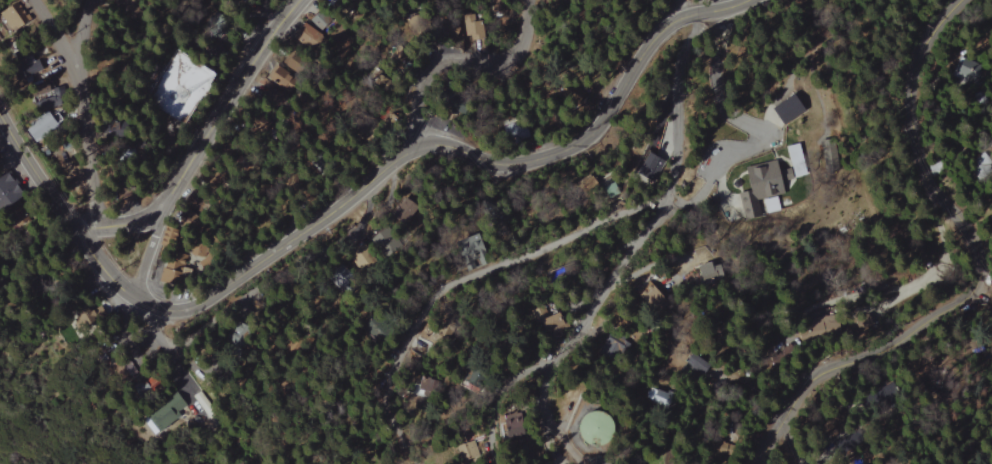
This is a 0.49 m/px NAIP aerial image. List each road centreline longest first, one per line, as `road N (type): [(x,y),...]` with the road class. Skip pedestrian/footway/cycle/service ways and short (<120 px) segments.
road 1 (tertiary): [(136,299),(168,311),(196,309),(423,145),(509,164),(576,147),(602,125),(664,27),(748,0)]
road 2 (residential): [(964,0),(935,31),(910,112),(920,157),(960,215),(984,283),(896,346),(854,359)]
road 3 (residential): [(675,198),(489,267),(428,300),(383,387),(386,411),(414,463)]
road 4 (residential): [(547,365),(675,198),(678,75),(709,11)]
road 5 (residential): [(77,228),(125,227),(167,205),(300,0)]
road 6 (residential): [(527,0),(516,51),(501,60),(435,64),(423,79),(415,97),(423,145)]
road 7 (residential): [(153,307),(157,334),(277,463)]
road 8 (residential): [(667,463),(671,424),(715,380),(814,375)]
road 9 (residential): [(67,55),(97,229)]
road 10 (tertiary): [(0,111),(77,228)]
road 11 (residential): [(547,365),(517,372),(496,397),(490,463)]
road 12 (residential): [(596,463),(568,457),(552,436),(547,365)]

